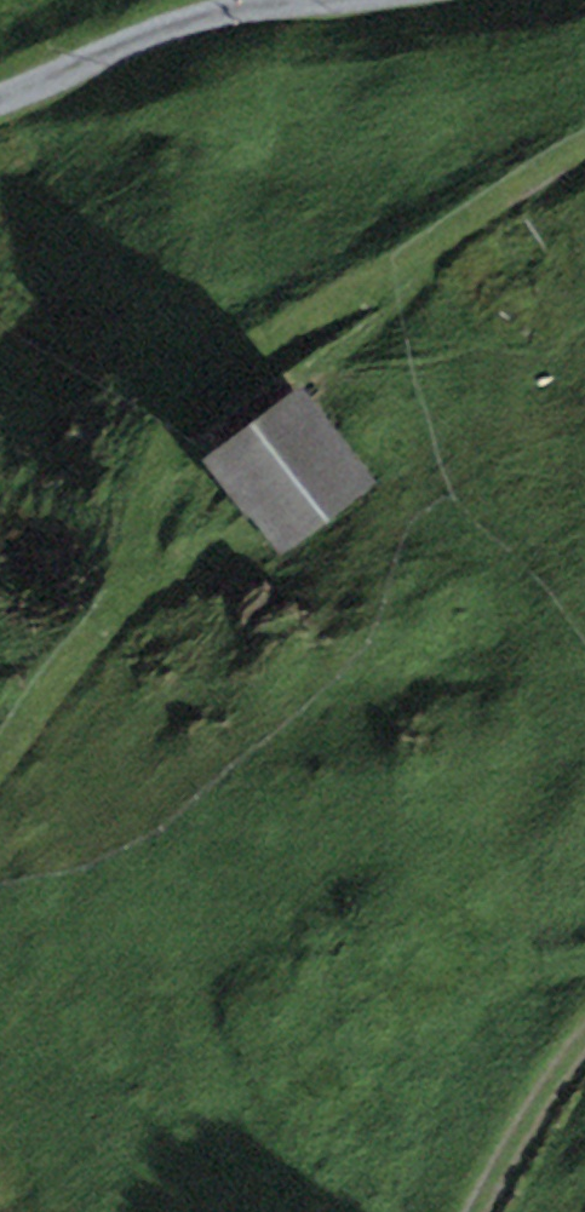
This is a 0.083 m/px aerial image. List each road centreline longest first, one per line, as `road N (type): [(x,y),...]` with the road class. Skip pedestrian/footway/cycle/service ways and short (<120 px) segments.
road 1 (track): [(584,155),(230,364),(175,439),(151,519),(110,605),(0,764)]
road 2 (track): [(0,93),(192,18),(319,0)]
road 3 (track): [(584,1049),(479,1211)]

